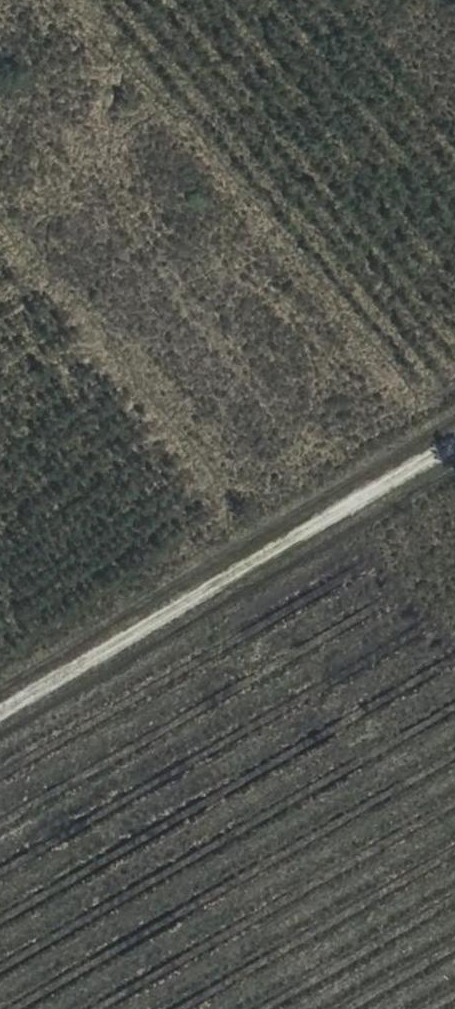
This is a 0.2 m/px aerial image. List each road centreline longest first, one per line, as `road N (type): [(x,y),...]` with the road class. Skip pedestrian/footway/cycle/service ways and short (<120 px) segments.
road 1 (track): [(454,419),(0,690)]

